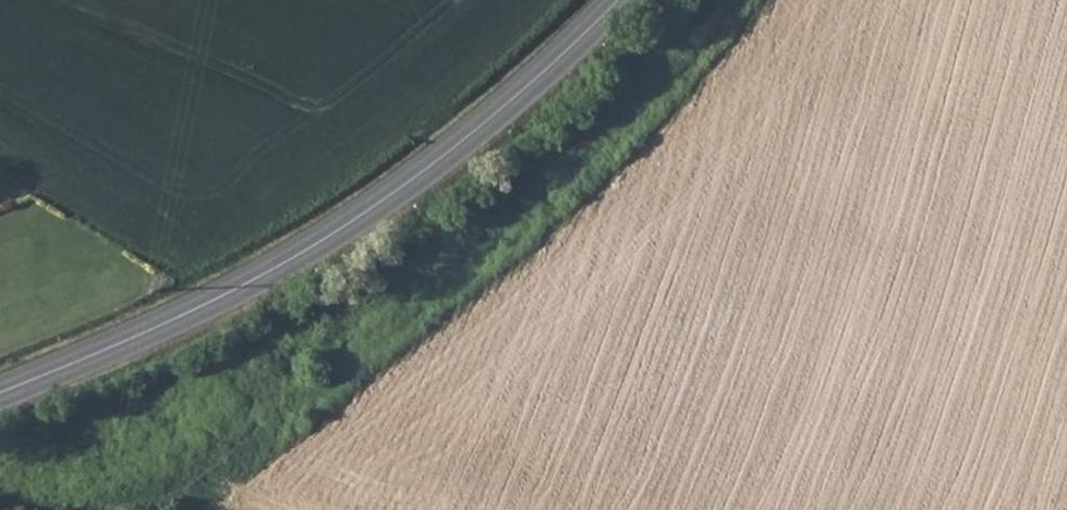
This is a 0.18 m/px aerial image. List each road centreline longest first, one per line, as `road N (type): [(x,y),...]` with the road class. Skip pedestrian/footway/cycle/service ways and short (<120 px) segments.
road 1 (secondary): [(0,391),(159,325),(308,248),(459,143),(617,0)]

